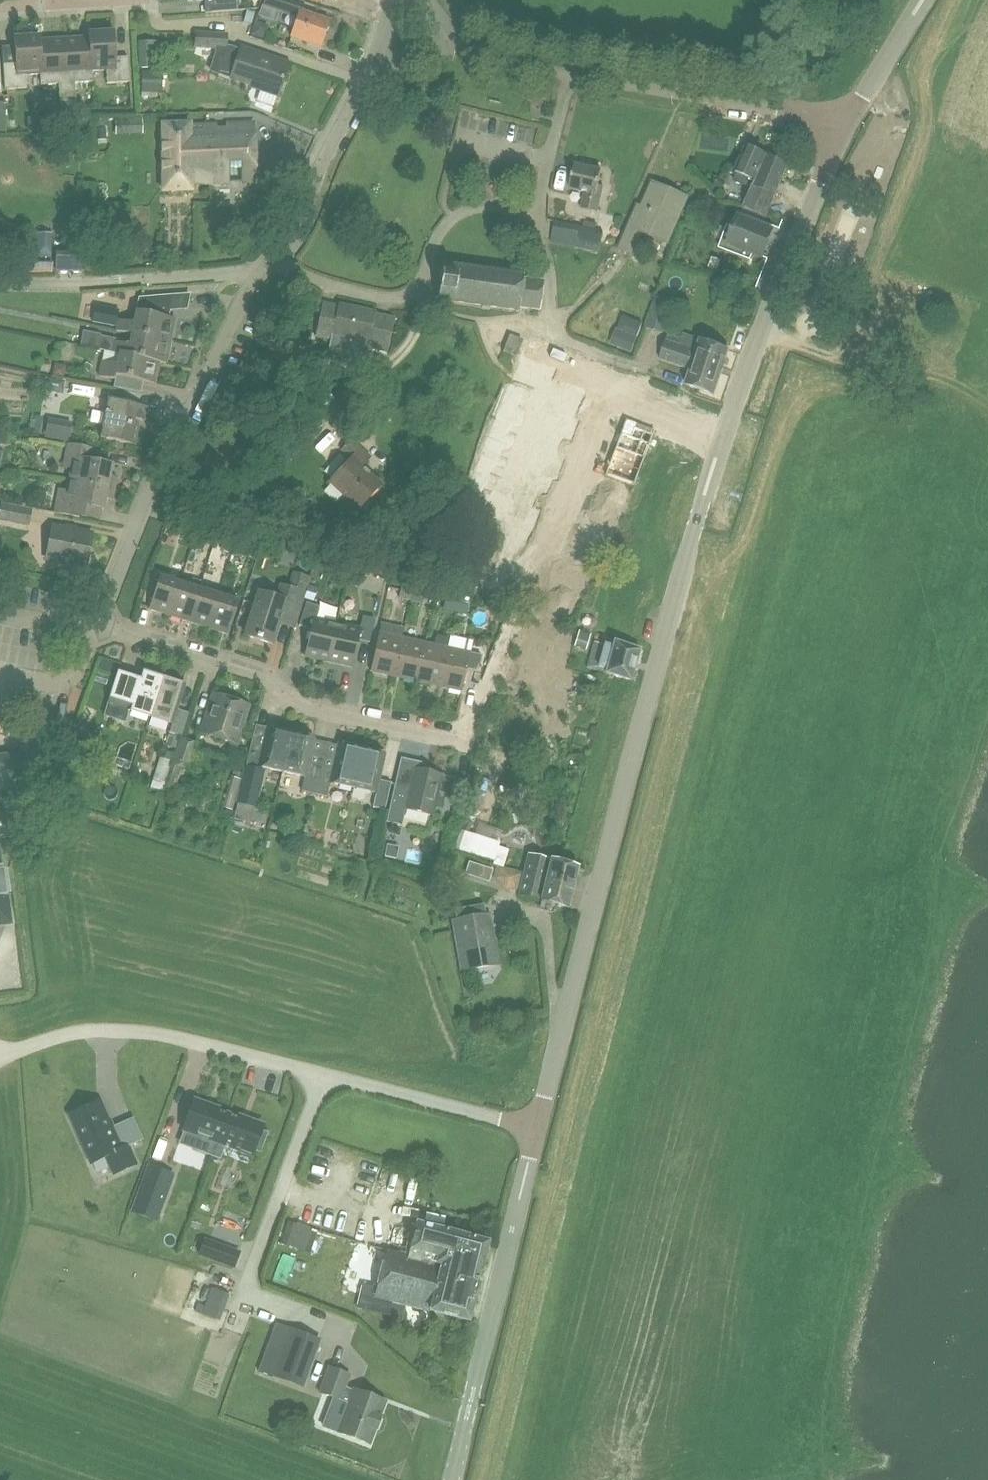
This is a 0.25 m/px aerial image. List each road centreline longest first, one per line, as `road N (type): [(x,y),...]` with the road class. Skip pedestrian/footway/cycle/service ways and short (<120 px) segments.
road 1 (tertiary): [(537,1127),(712,459),(847,118)]
road 2 (residential): [(473,744),(291,706),(264,680),(101,627),(171,446),(267,265)]
road 3 (residential): [(537,1127),(176,1036),(79,1033),(0,1062)]
road 4 (tertiary): [(452,1479),(537,1127)]
road 5 (residential): [(267,265),(373,296),(404,297),(417,288),(454,216),(484,205),(536,210)]
road 6 (residential): [(847,118),(569,70)]
road 7 (residential): [(267,265),(45,284),(0,279)]
road 8 (residential): [(678,381),(555,336),(536,210)]
road 9 (residential): [(267,265),(292,234),(371,73)]
road 10 (residential): [(536,210),(569,70)]
road 11 (tertiary): [(847,118),(917,0)]
road 12 (residential): [(569,70),(447,38)]

